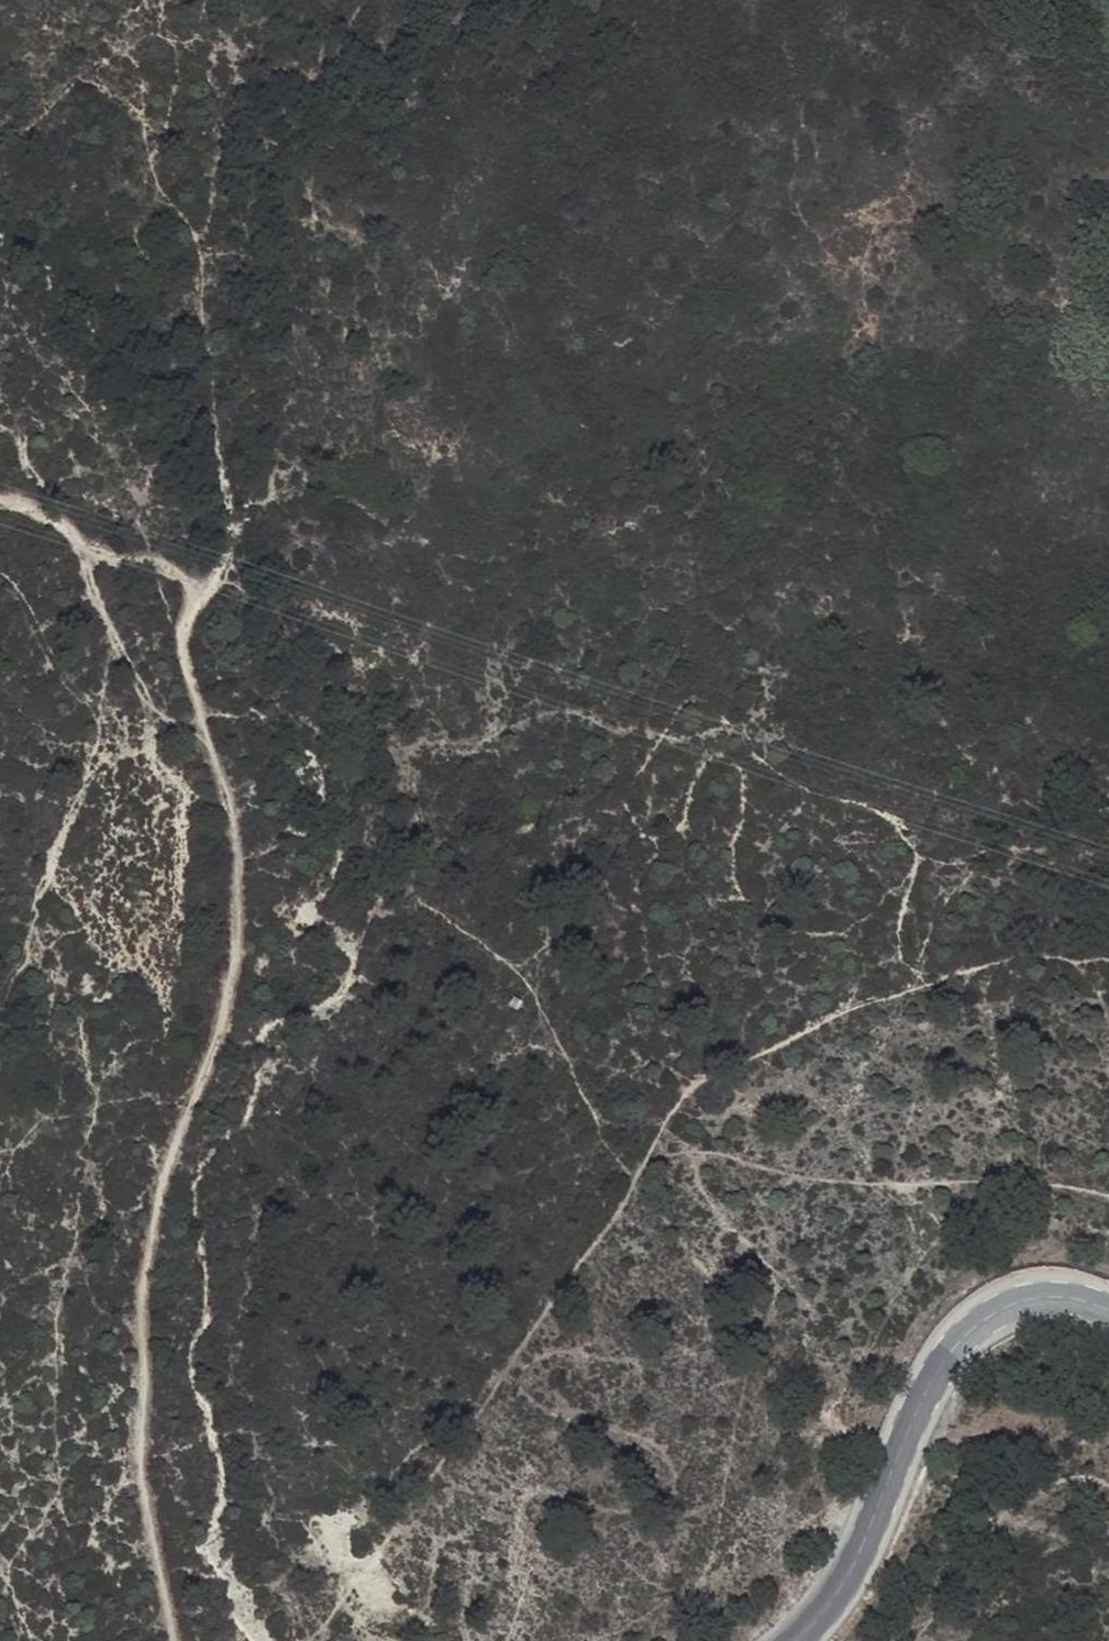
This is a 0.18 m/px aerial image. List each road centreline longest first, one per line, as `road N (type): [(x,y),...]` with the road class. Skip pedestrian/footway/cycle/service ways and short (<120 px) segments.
road 1 (track): [(170,1640),(143,1491),(144,1281),(213,1044),(235,935),(235,865),(179,639),(192,606),(187,583),(0,514)]
road 2 (secondary): [(794,1640),(844,1580),(963,1335),(1017,1301),(1067,1298),(1108,1308)]

